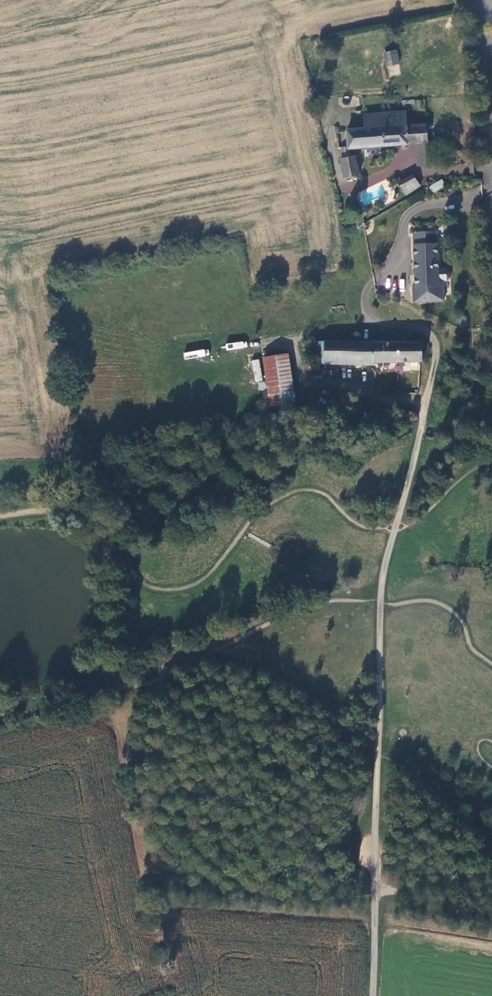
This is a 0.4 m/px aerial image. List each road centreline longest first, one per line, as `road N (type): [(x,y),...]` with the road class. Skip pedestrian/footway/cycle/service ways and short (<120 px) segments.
road 1 (unclassified): [(374,281),(366,311),(384,324),(425,331),(435,358),(380,604),(374,995)]

